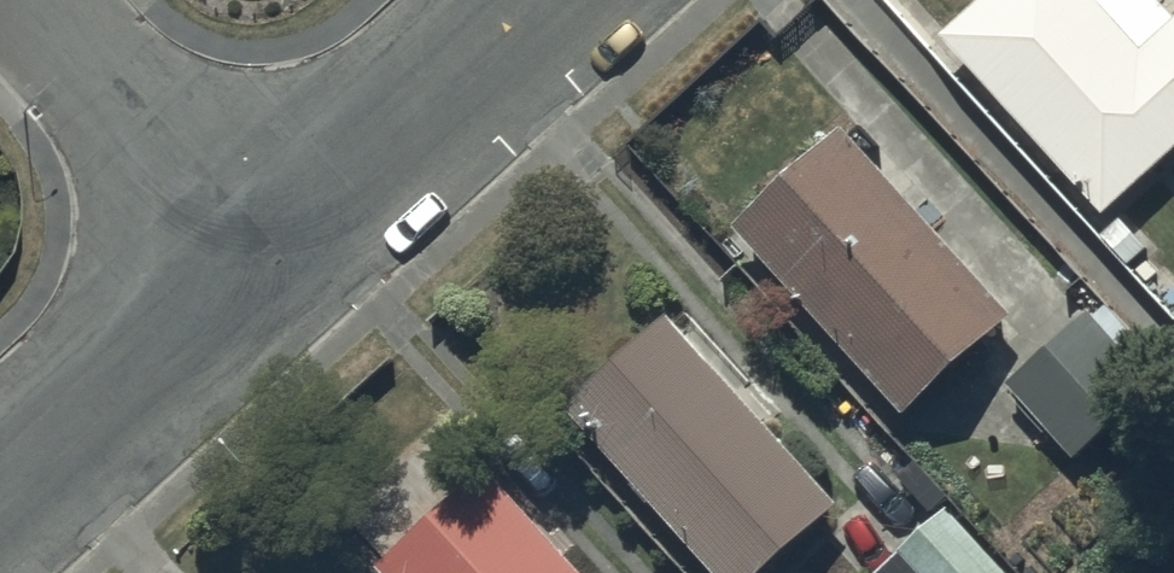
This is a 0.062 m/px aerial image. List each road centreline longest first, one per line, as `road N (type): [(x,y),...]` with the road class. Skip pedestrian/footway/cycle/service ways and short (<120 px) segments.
road 1 (residential): [(266,268),(561,0)]
road 2 (residential): [(0,507),(266,268)]
road 3 (residential): [(266,268),(30,0)]

